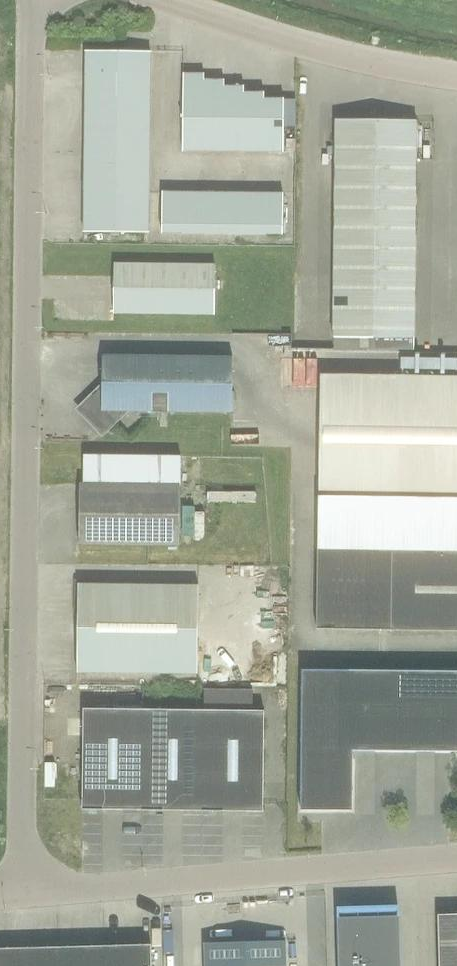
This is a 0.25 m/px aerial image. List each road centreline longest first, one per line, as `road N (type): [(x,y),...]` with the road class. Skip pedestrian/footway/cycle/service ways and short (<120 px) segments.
road 1 (unclassified): [(37,0),(19,895)]
road 2 (unclassified): [(456,857),(19,895)]
road 3 (unclassified): [(456,75),(311,47),(170,0)]

